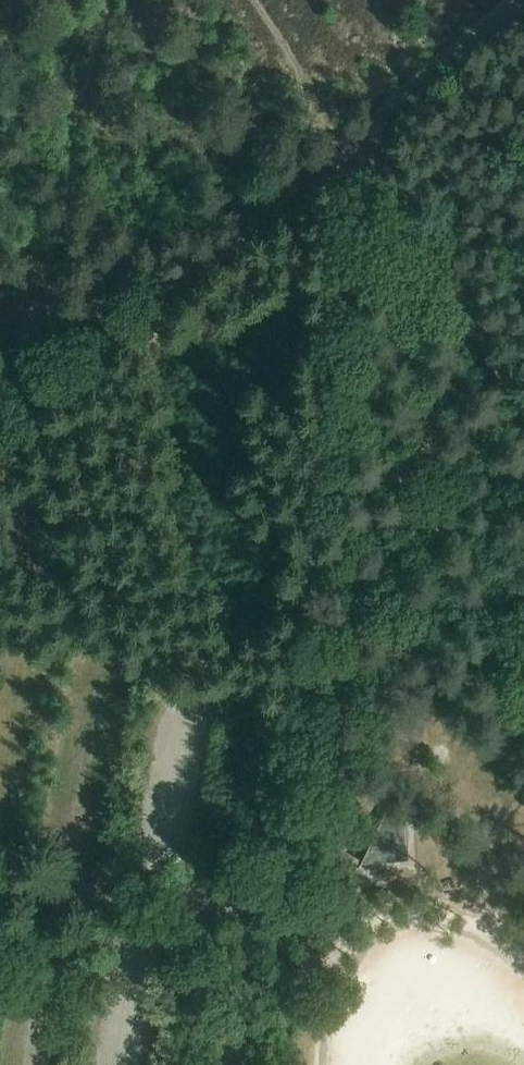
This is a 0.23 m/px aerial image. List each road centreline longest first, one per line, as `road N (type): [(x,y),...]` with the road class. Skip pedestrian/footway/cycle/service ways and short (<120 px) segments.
road 1 (unclassified): [(229,1064),(291,721),(328,442),(352,134),(511,0)]
road 2 (track): [(256,0),(352,134),(105,345)]
road 3 (track): [(98,660),(26,1064)]
road 4 (track): [(71,165),(31,408)]
road 5 (track): [(108,0),(71,165)]

